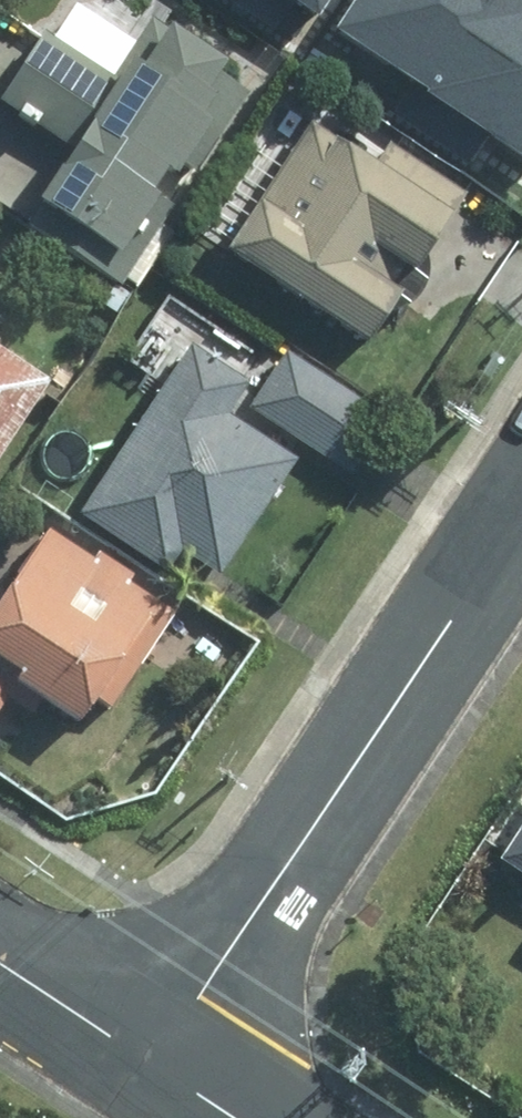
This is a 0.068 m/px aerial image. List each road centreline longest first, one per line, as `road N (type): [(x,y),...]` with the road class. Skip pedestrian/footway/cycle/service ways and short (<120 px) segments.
road 1 (tertiary): [(521,515),(151,1066)]
road 2 (residential): [(0,963),(151,1066)]

